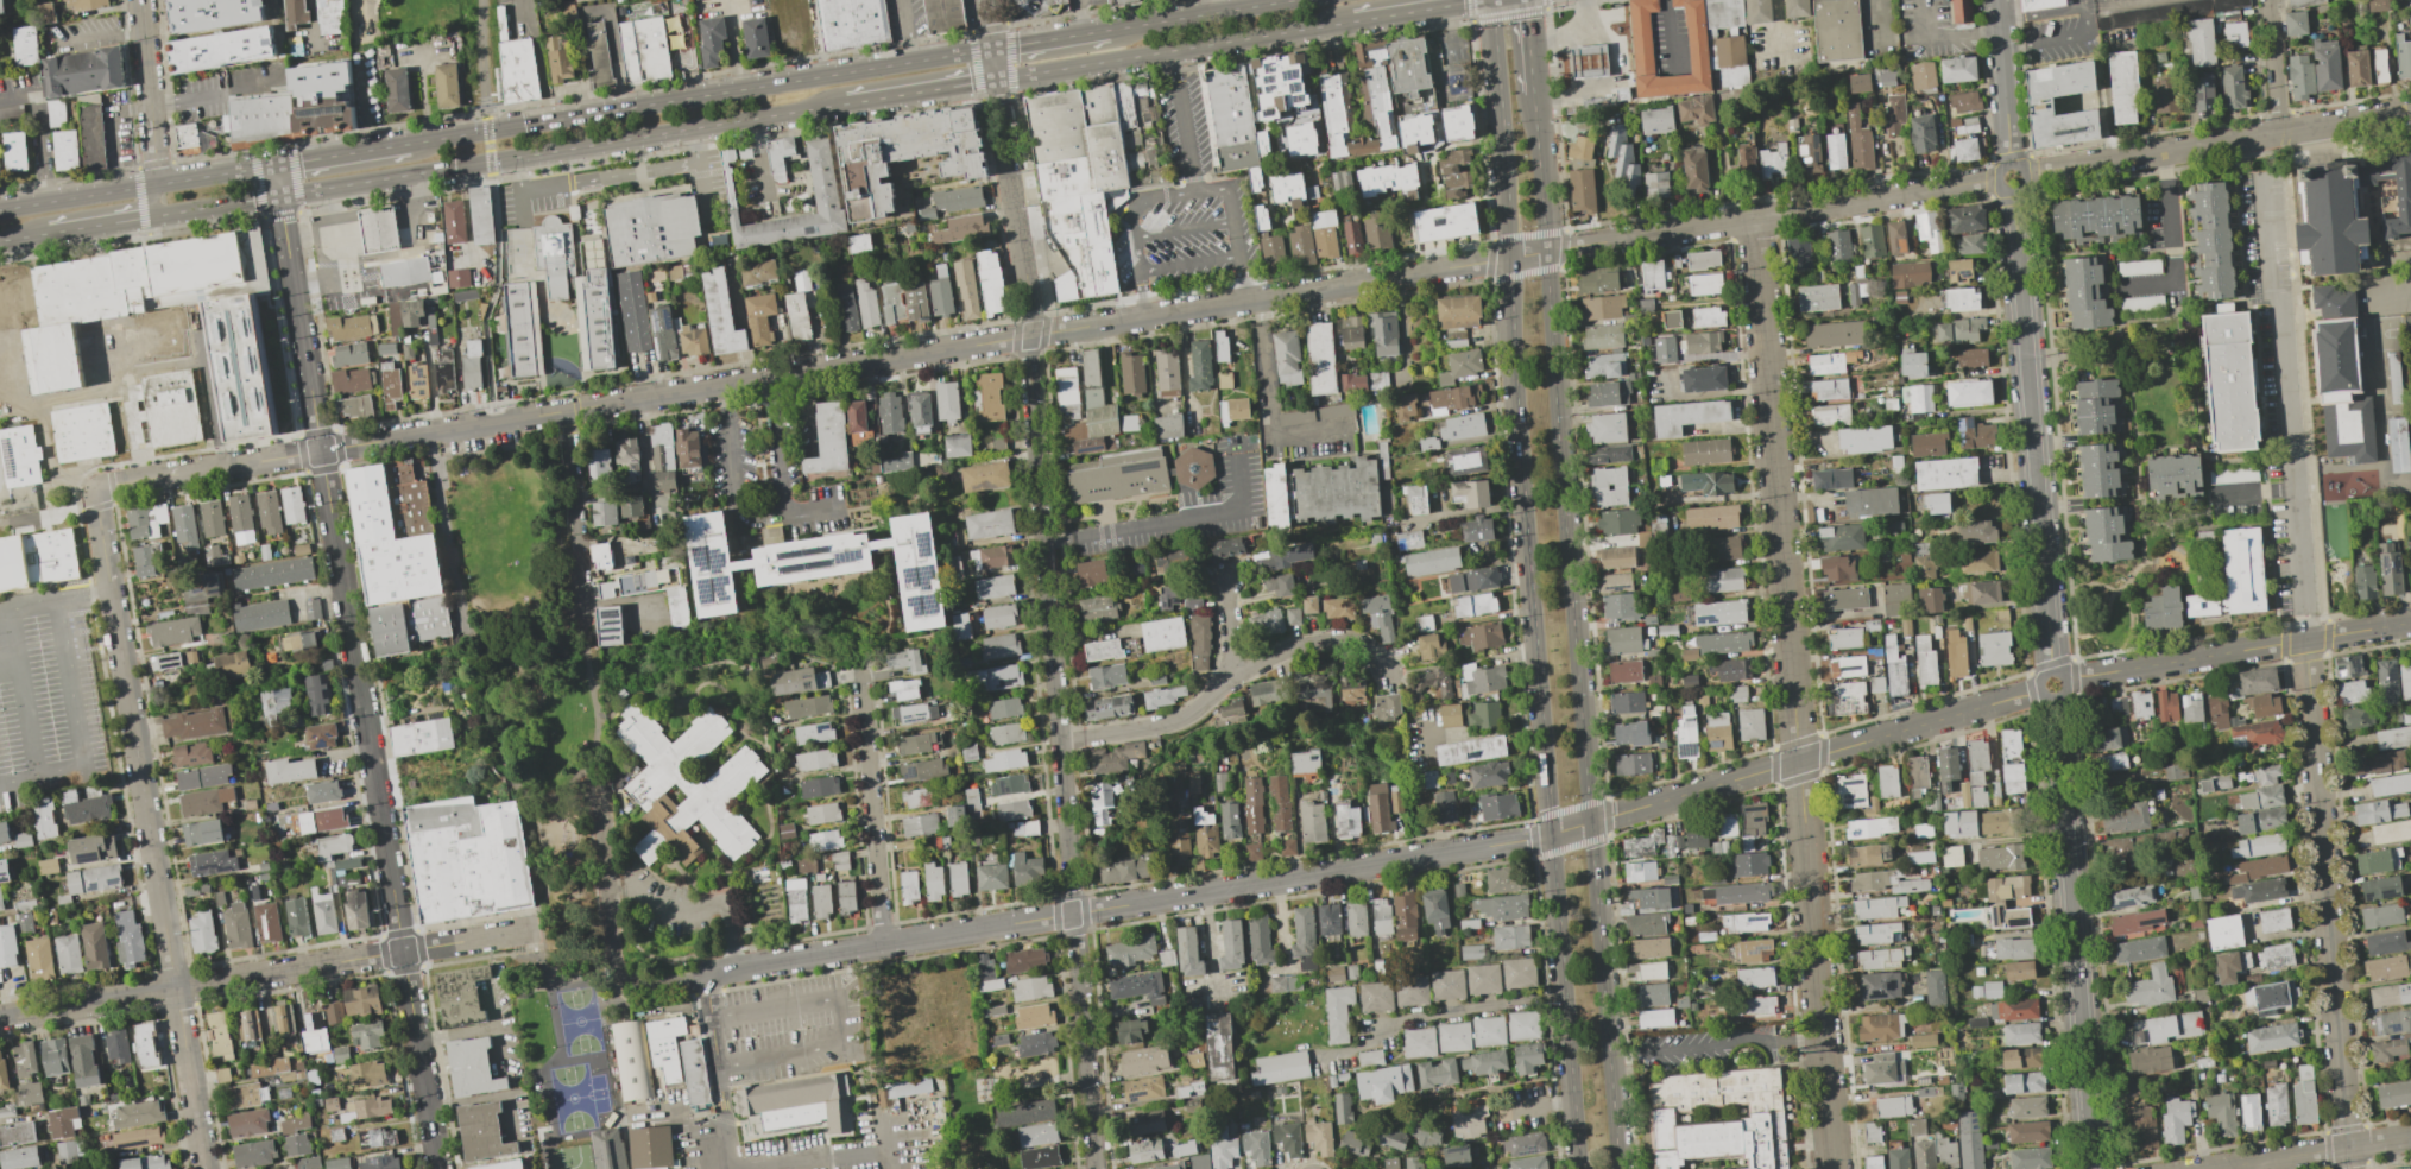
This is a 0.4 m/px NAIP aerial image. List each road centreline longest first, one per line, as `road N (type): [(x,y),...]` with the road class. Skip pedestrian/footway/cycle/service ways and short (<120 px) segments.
road 1 (residential): [(99,495),(112,486),(1546,251)]
road 2 (residential): [(987,0),(1029,318),(1095,1168)]
road 3 (residential): [(705,974),(1534,839),(1799,760)]
road 4 (tertiary): [(1498,75),(1579,1168)]
road 5 (tertiary): [(1618,1168),(1533,95)]
road 6 (residential): [(286,236),(438,1168)]
road 7 (residential): [(99,495),(203,1168)]
road 8 (residential): [(1753,219),(1799,760)]
road 9 (residential): [(0,1017),(526,930)]
road 10 (secondary): [(326,189),(847,105)]
road 11 (secondary): [(921,59),(409,144)]
road 12 (residential): [(2305,640),(2347,1146)]
road 13 (residential): [(2013,190),(2053,670)]
road 14 (residential): [(2056,700),(2094,1168)]
road 15 (residential): [(1546,251),(1999,178)]
road 16 (residential): [(1799,760),(1833,1168)]
road 17 (residential): [(2025,173),(2410,111)]
road 18 (secondary): [(997,81),(1355,23)]
road 19 (residential): [(1059,744),(1186,715),(1233,677),(1311,643),(1353,646),(1388,669)]
road 20 (residential): [(2271,297),(2305,640)]
road 21 (secondary): [(277,165),(0,210)]
road 22 (residential): [(863,677),(883,944)]
road 23 (residential): [(1799,760),(2040,690)]
road 24 (residential): [(2068,681),(2305,640)]
road 25 (residential): [(566,411),(587,599)]
road 26 (secondary): [(1295,0),(1109,31)]
road 27 (residential): [(140,0),(156,185)]
road 28 (residential): [(1997,0),(2011,164)]
road 29 (secondary): [(847,105),(997,81)]
road 30 (secondary): [(1355,23),(1492,0)]
road 31 (residential): [(2211,1168),(2347,1146)]
road 32 (secondary): [(409,144),(277,165)]
road 33 (secondary): [(150,217),(280,196)]
road 34 (secondary): [(25,238),(150,217)]
road 35 (residential): [(2272,12),(2281,132)]

